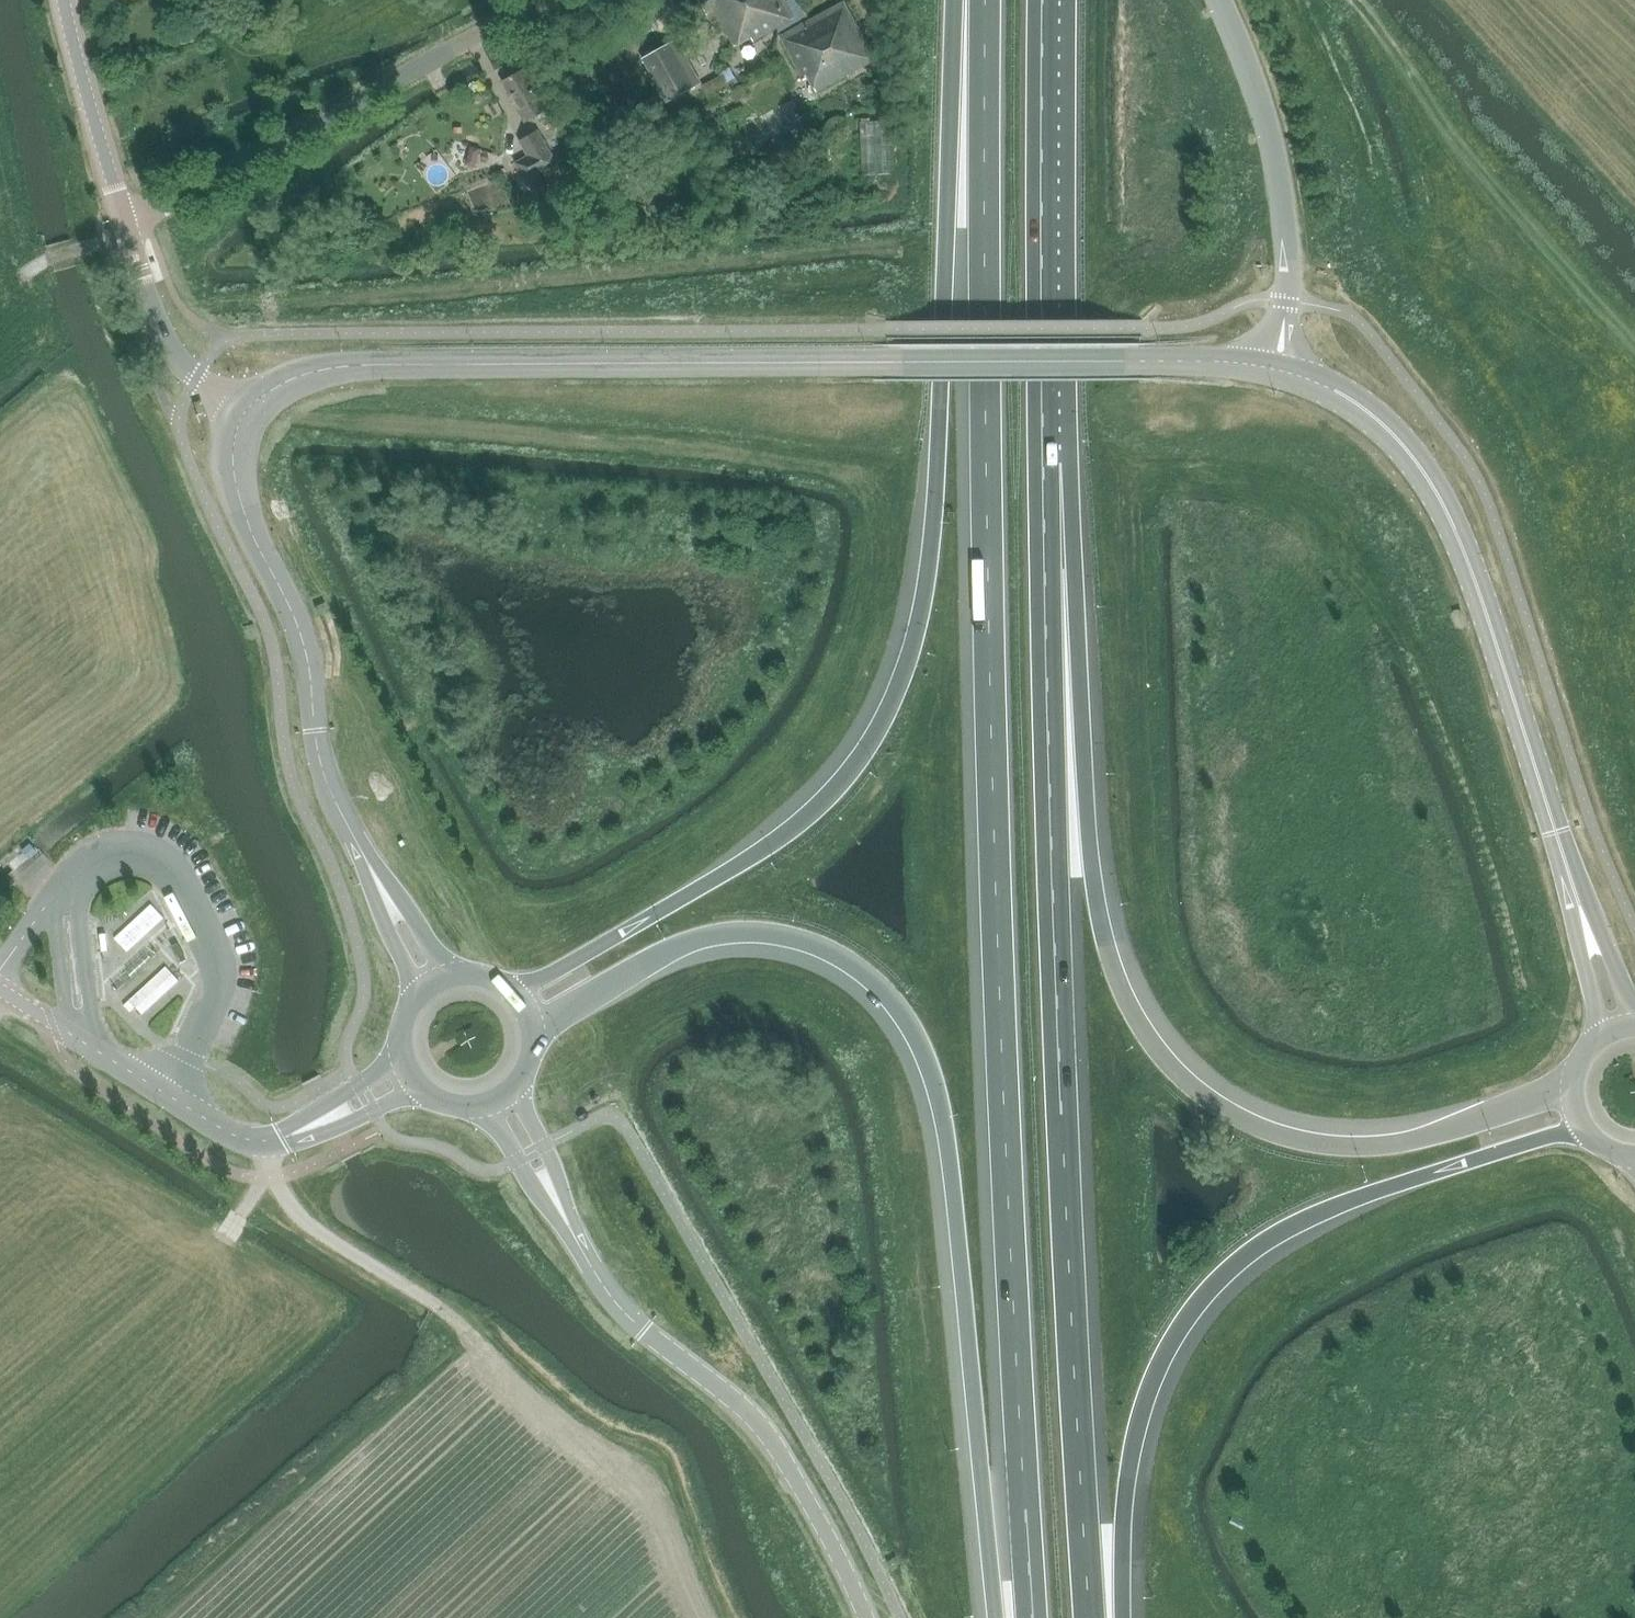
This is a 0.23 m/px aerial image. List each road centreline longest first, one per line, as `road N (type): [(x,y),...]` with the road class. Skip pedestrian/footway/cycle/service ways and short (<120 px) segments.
road 1 (motorway): [(986,0),(1002,1013),(1033,1617)]
road 2 (motorway): [(964,0),(932,544),(923,609),(893,703),(846,778),(791,829),(519,998)]
road 3 (motorway): [(1090,1617),(1062,1130),(1043,465)]
road 4 (motorway): [(1578,1087),(1414,1143),(1335,1147),(1227,1113),(1168,1064),(1125,998),(1108,949),(1089,820),(1084,695),(1043,465)]
road 5 (tertiary): [(241,414),(276,386),(341,366),(1180,360),(1275,370)]
road 6 (motorway): [(538,1039),(563,1014),(670,950),(734,931),(805,941),(843,957),(898,1006),(931,1065),(950,1153),(997,1617)]
road 7 (tertiary): [(1275,370),(1367,412),(1414,458),(1442,502),(1473,575),(1621,1038)]
road 8 (motorway): [(1126,1617),(1131,1472),(1145,1406),(1181,1332),(1225,1277),(1253,1252),(1329,1210),(1586,1129)]
road 9 (tertiary): [(867,1617),(828,1533),(765,1432),(626,1313),(594,1272),(502,1106)]
road 10 (tertiary): [(432,989),(323,770),(296,620),(235,481),(241,414)]
road 11 (unclassified): [(126,225),(540,0)]
road 12 (tertiary): [(414,1083),(283,1138),(246,1141),(0,990)]
road 13 (motorway): [(1043,465),(1042,0)]
road 14 (track): [(1634,319),(1362,0)]
road 15 (tertiary): [(1275,370),(1287,303),(1288,209),(1266,118),(1220,0)]
road 16 (track): [(270,1141),(270,1179),(304,1222),(444,1309)]
road 17 (tertiary): [(126,225),(62,0)]
road 18 (tertiary): [(241,414),(181,362),(126,225)]

